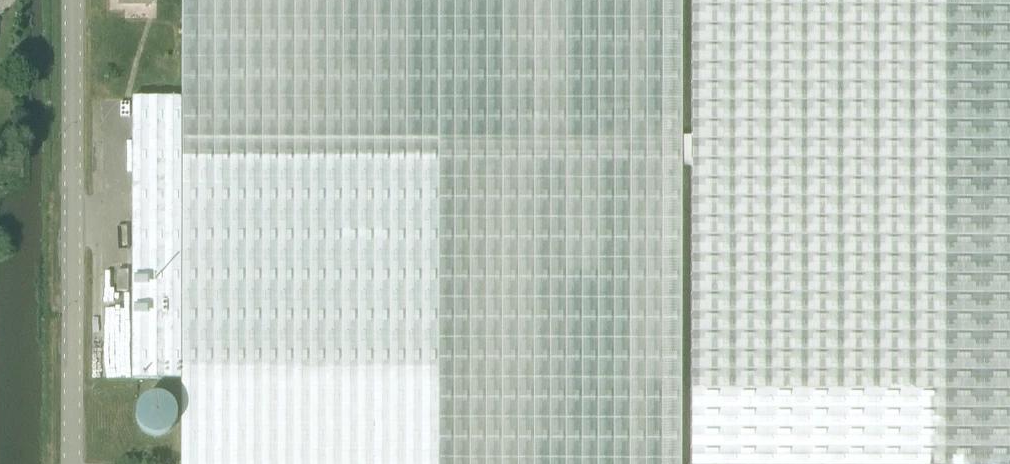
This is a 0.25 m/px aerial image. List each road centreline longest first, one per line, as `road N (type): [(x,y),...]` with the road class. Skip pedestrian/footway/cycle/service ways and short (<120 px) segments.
road 1 (unclassified): [(69,463),(71,0)]

